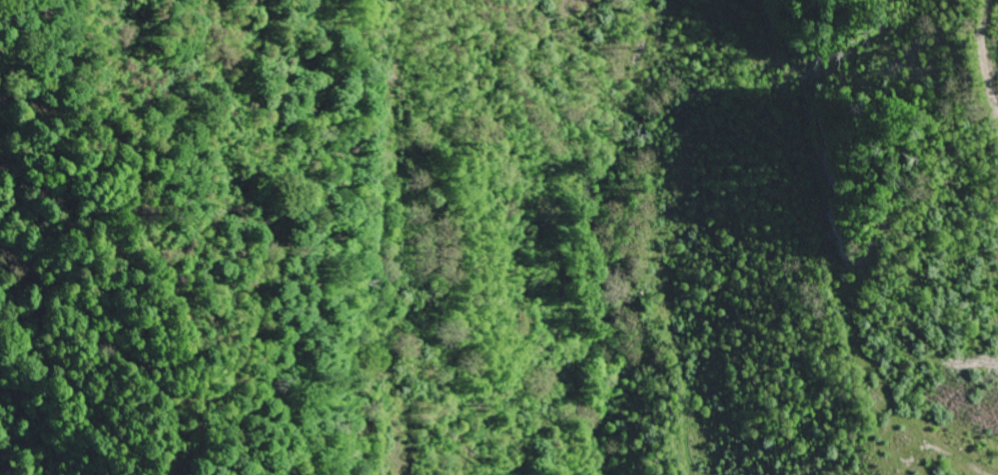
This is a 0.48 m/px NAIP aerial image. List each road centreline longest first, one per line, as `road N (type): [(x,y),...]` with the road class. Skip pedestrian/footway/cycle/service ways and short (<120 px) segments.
road 1 (track): [(386,474),(399,403),(394,348),(413,291),(393,121),(398,98),(429,67),(525,42),(561,0)]
road 2 (track): [(740,0),(788,111),(809,236),(877,420),(903,445),(968,452)]

